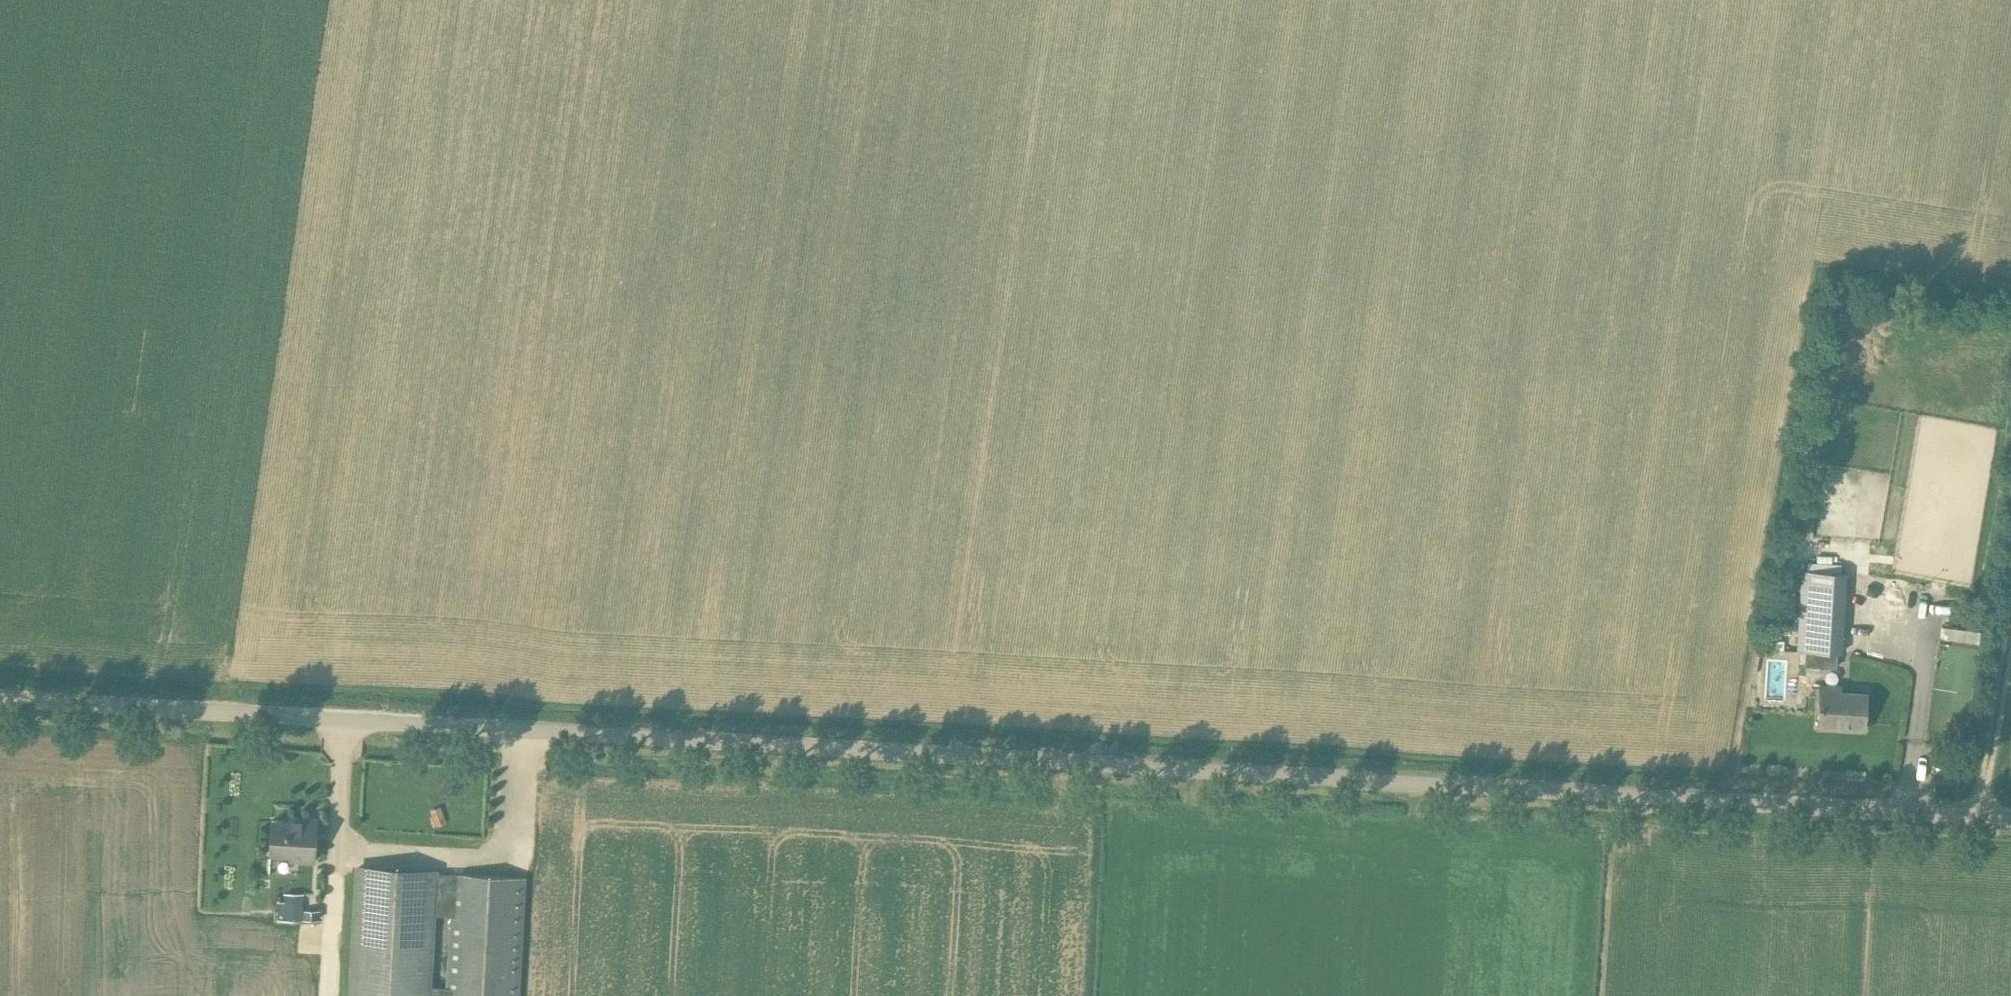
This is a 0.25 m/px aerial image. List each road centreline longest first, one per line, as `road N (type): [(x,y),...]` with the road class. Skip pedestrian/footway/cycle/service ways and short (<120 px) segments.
road 1 (unclassified): [(2010,826),(0,701)]

